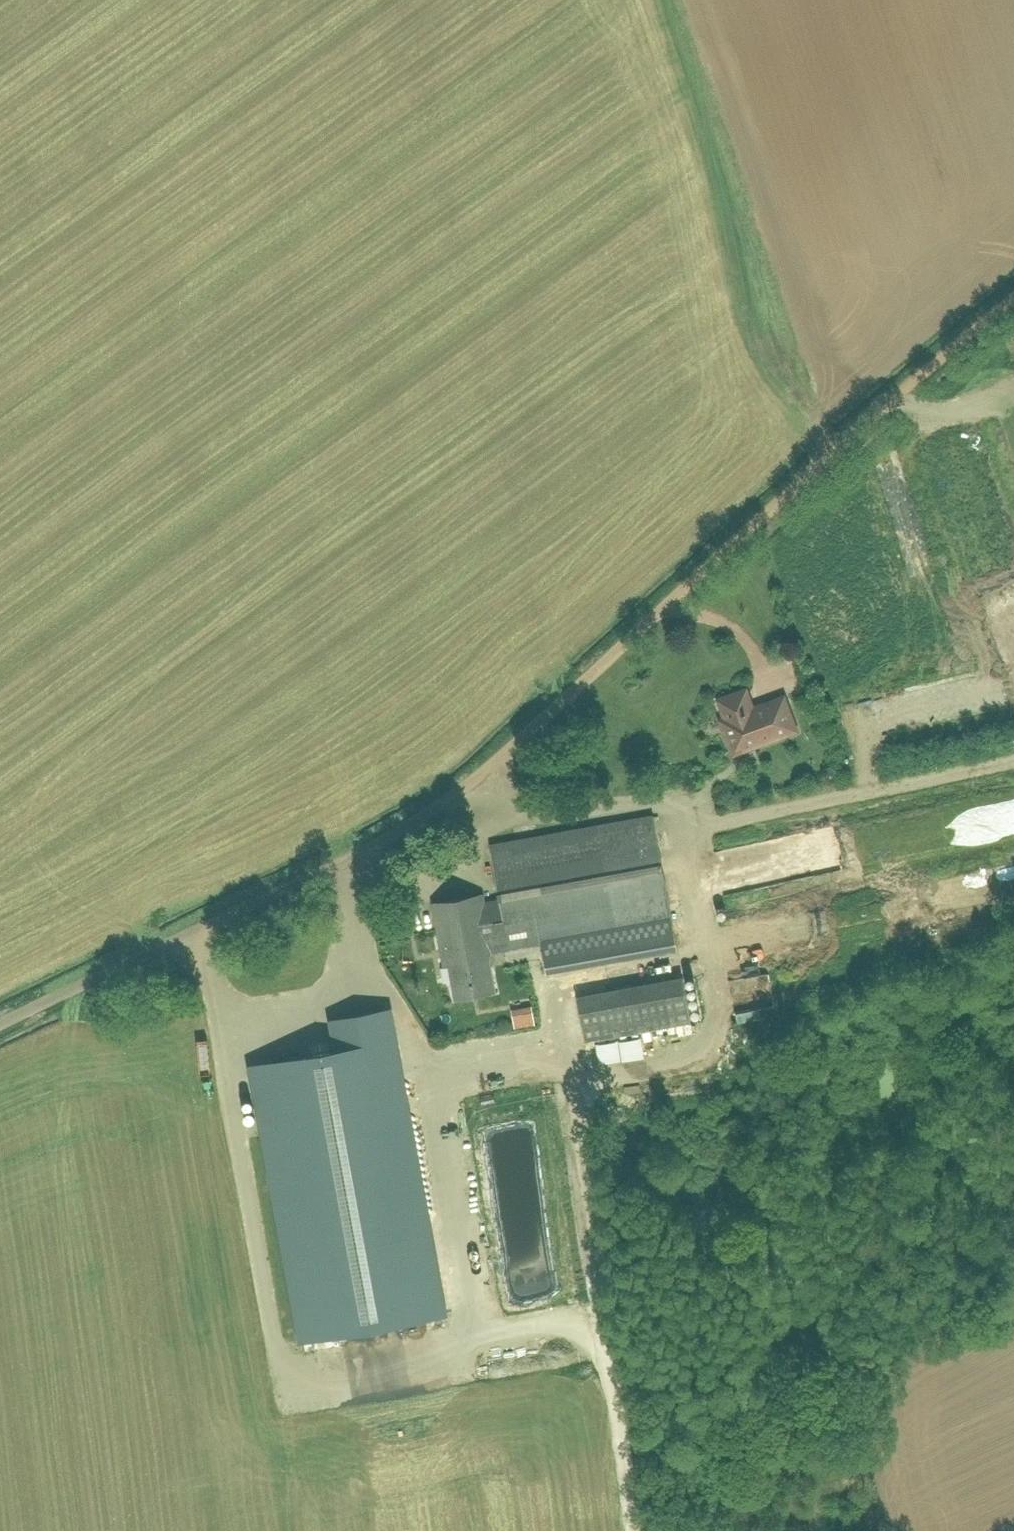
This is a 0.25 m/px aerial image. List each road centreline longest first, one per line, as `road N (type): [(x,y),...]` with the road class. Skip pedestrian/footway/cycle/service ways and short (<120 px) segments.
road 1 (unclassified): [(0,1025),(383,844),(476,781),(857,429),(1013,300)]

